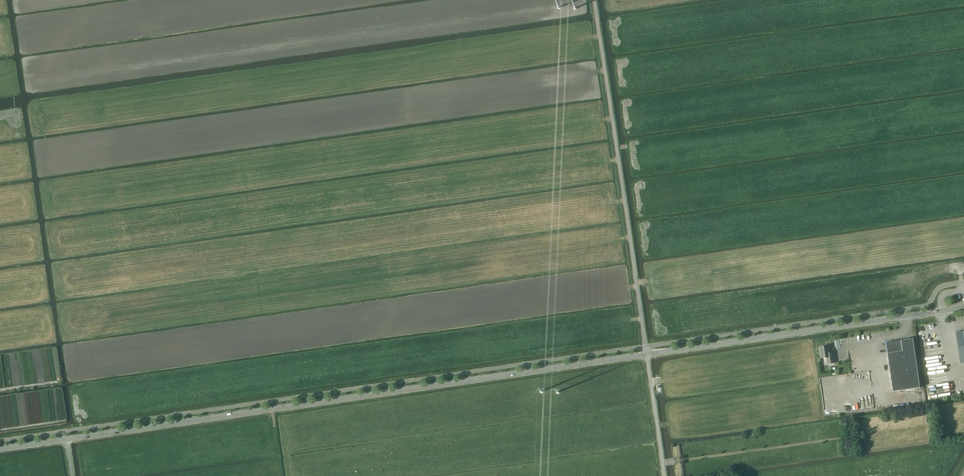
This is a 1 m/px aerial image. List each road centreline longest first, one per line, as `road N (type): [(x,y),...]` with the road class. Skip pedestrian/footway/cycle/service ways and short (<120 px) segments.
road 1 (tertiary): [(67,440),(646,353)]
road 2 (unclassified): [(646,353),(595,0)]
road 3 (tertiary): [(646,353),(963,308)]
road 4 (track): [(663,463),(863,435)]
road 5 (unclassified): [(664,475),(646,353)]

